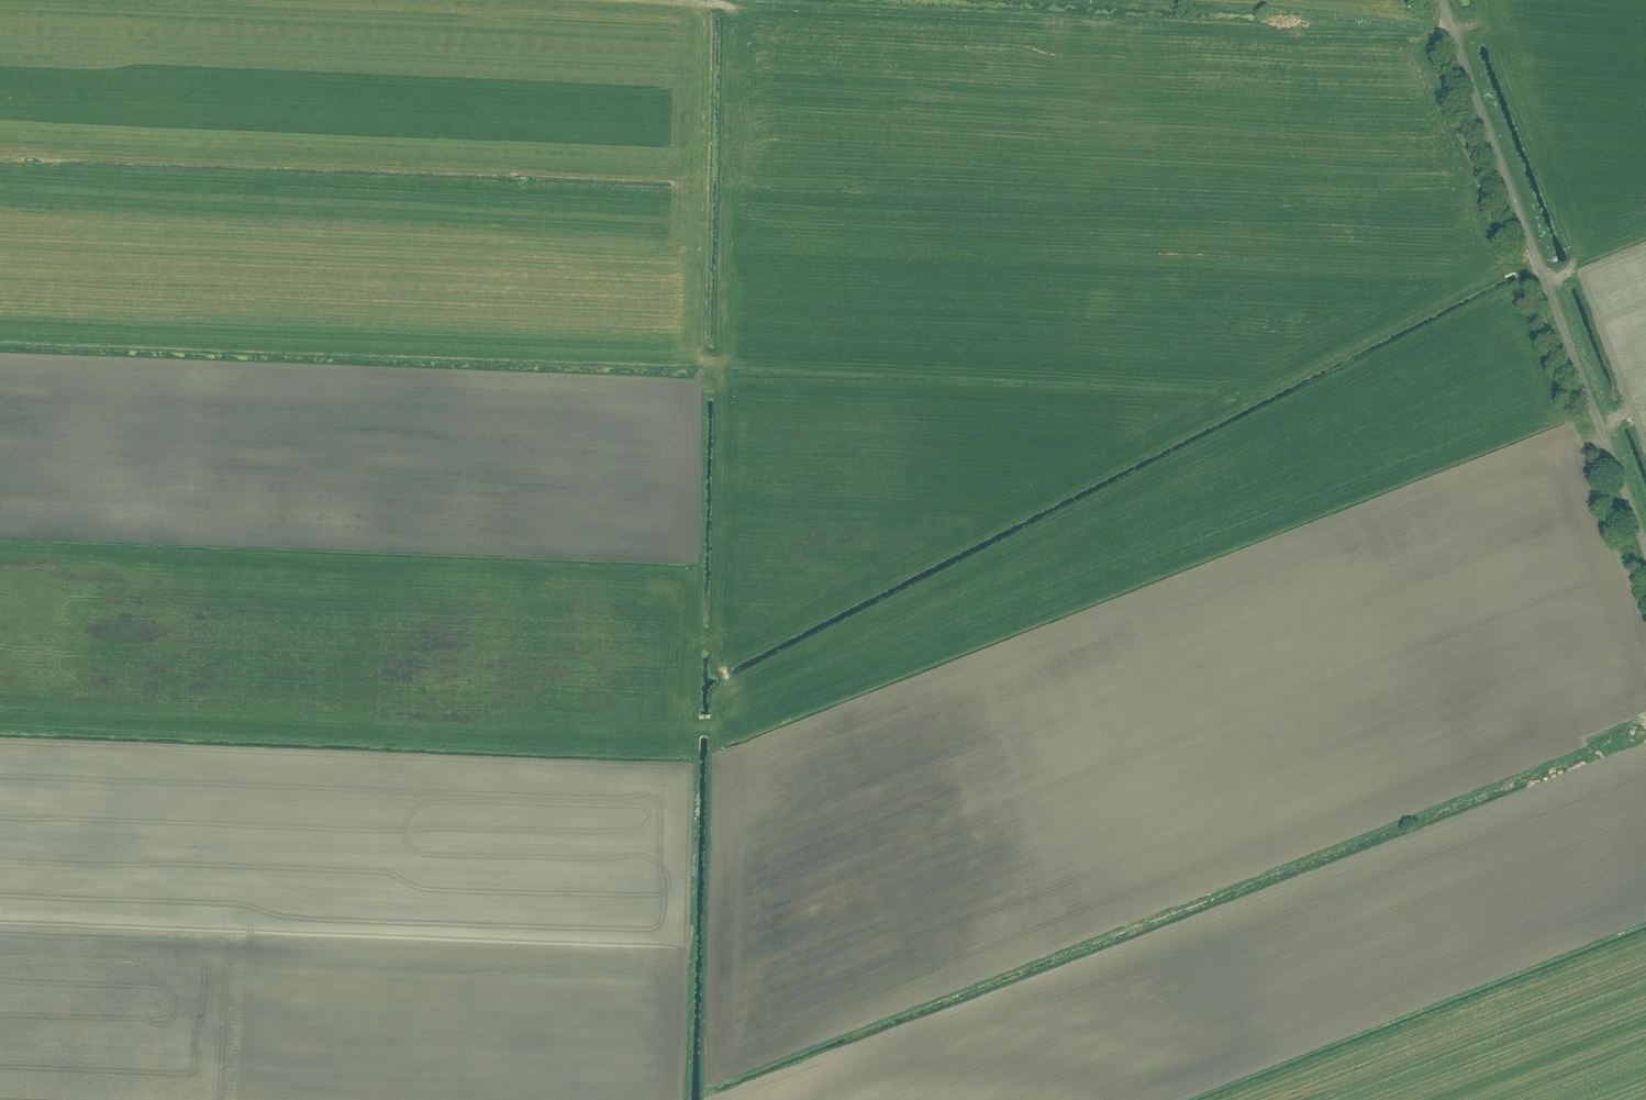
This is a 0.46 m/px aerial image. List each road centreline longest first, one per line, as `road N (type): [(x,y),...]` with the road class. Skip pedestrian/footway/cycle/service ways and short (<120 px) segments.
road 1 (unclassified): [(1645,552),(1440,0)]

